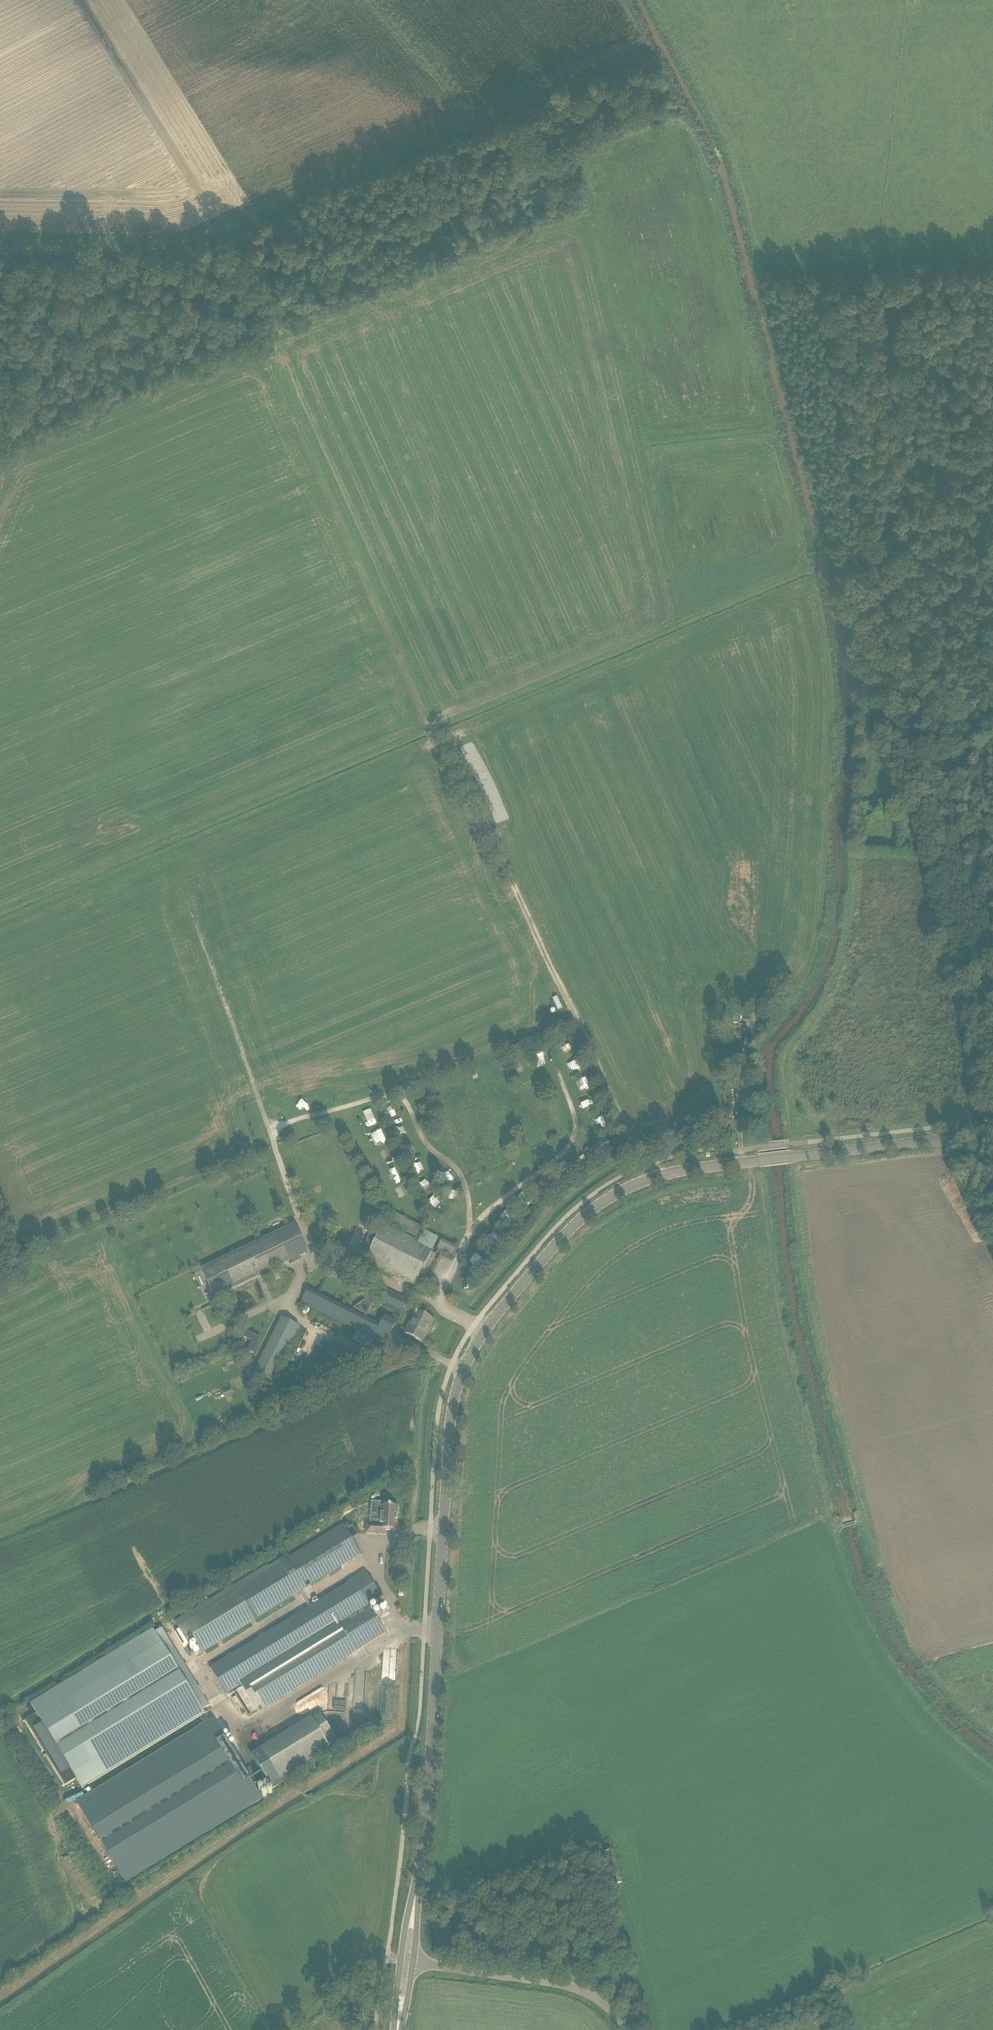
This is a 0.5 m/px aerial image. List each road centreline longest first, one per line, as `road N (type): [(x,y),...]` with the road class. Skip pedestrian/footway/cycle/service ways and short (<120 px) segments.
road 1 (tertiary): [(414,1907),(451,1430),(479,1338),(581,1216),(620,1190),(691,1168),(992,1135)]
road 2 (track): [(0,246),(181,243),(643,50)]
road 3 (unclassified): [(630,2029),(578,1988),(412,1964)]

